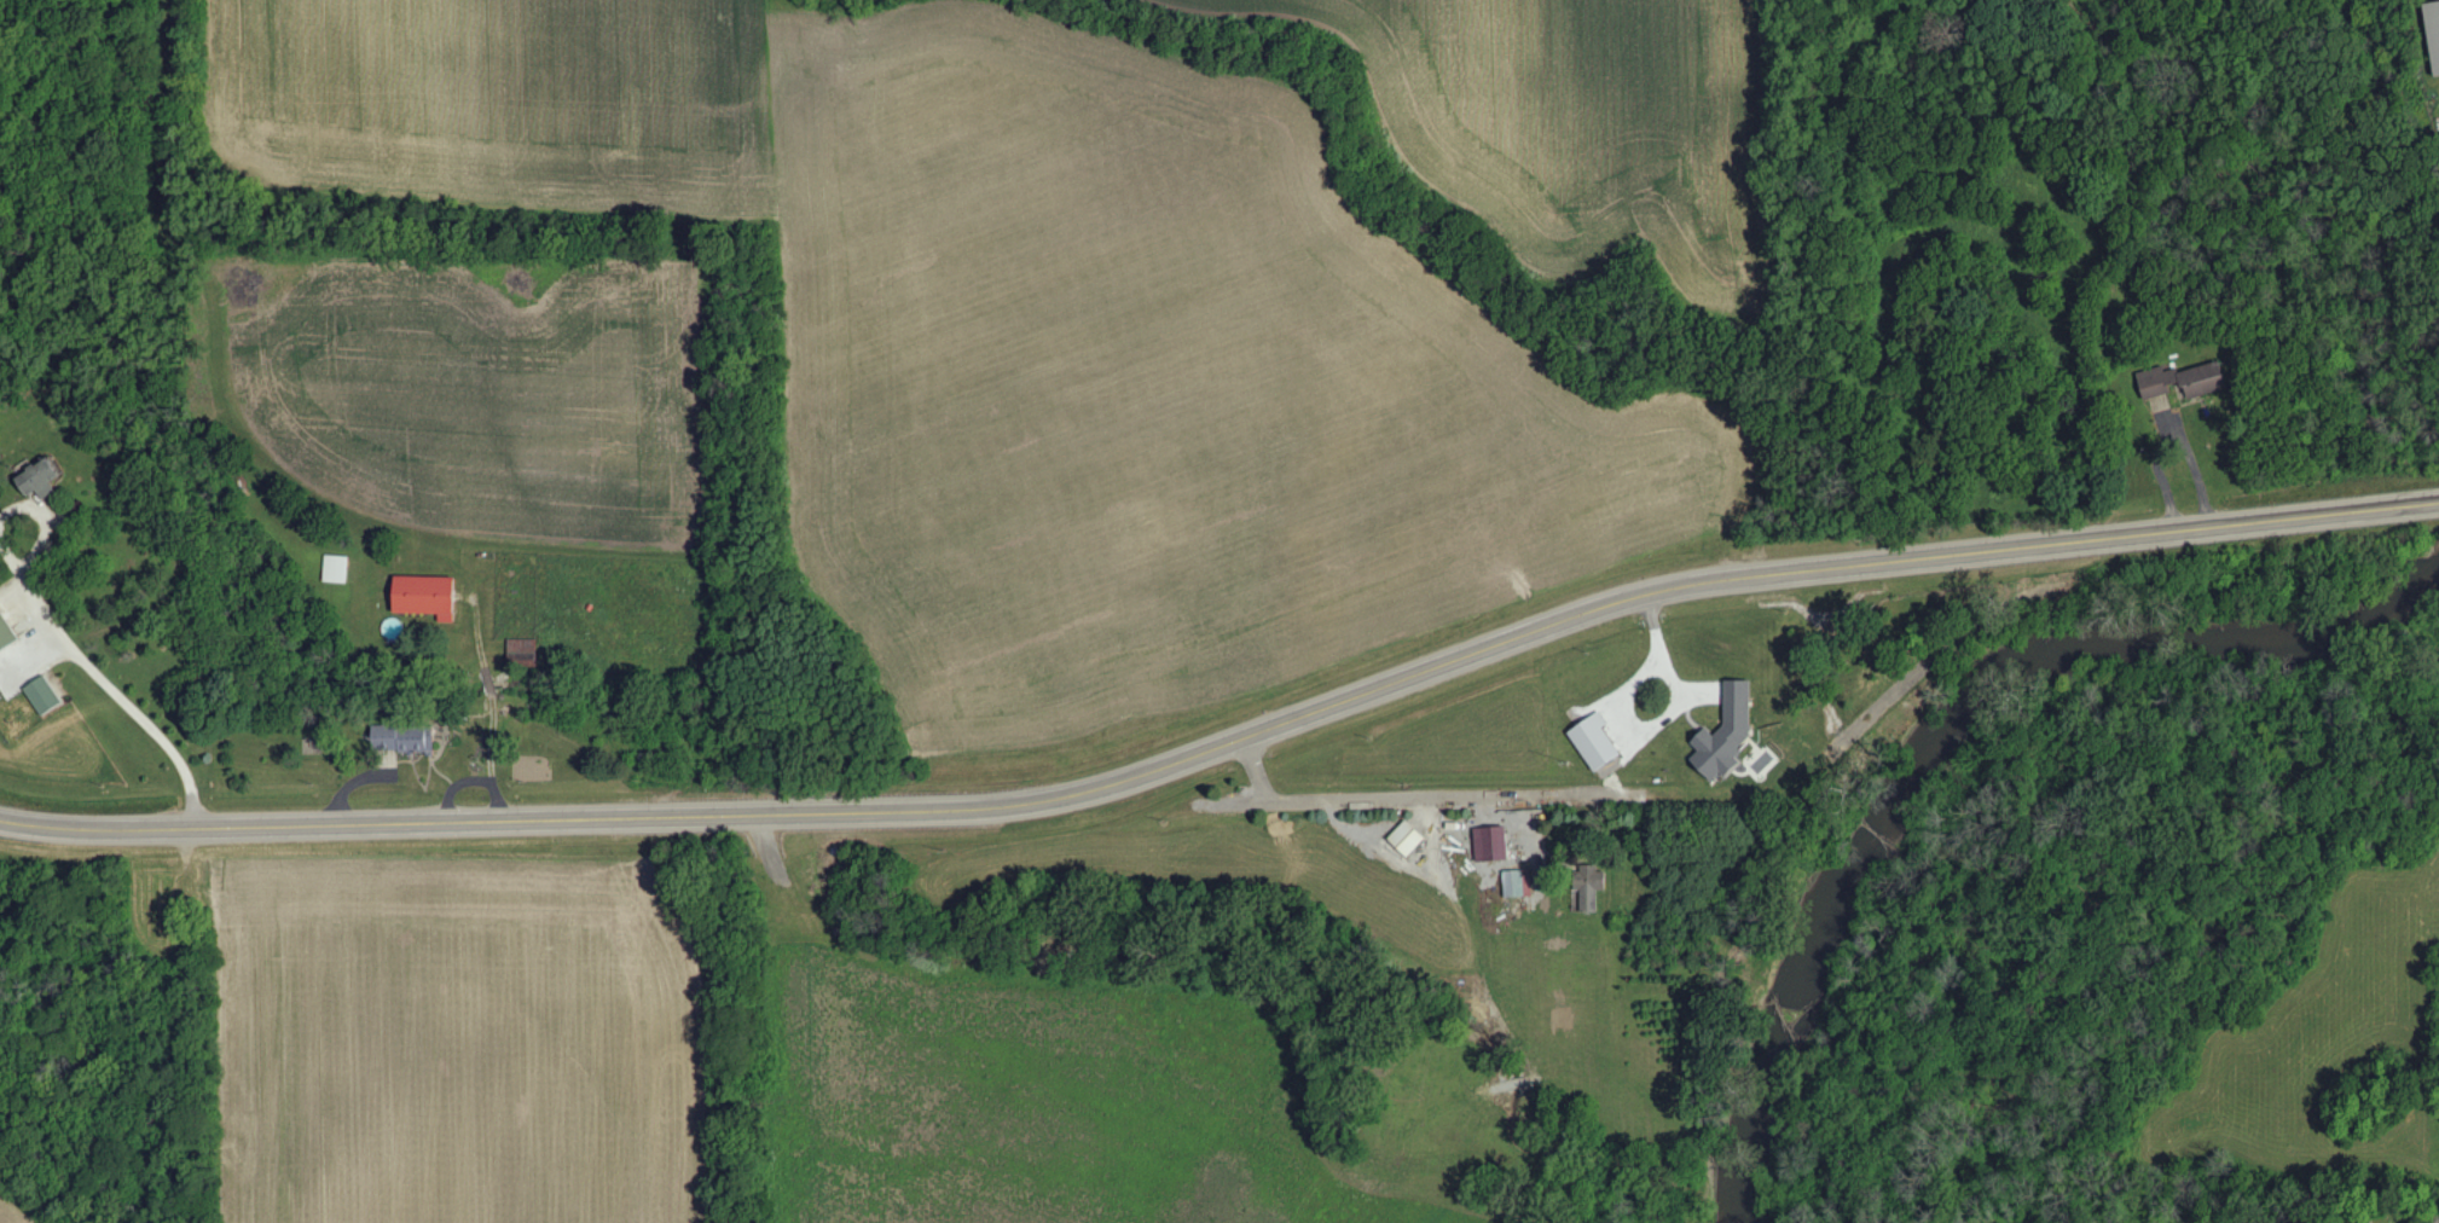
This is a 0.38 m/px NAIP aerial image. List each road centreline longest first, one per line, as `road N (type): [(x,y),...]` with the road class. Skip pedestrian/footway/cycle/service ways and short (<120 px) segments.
road 1 (secondary): [(0,818),(197,830),(986,815),(1114,783),(1714,582),(2438,502)]

